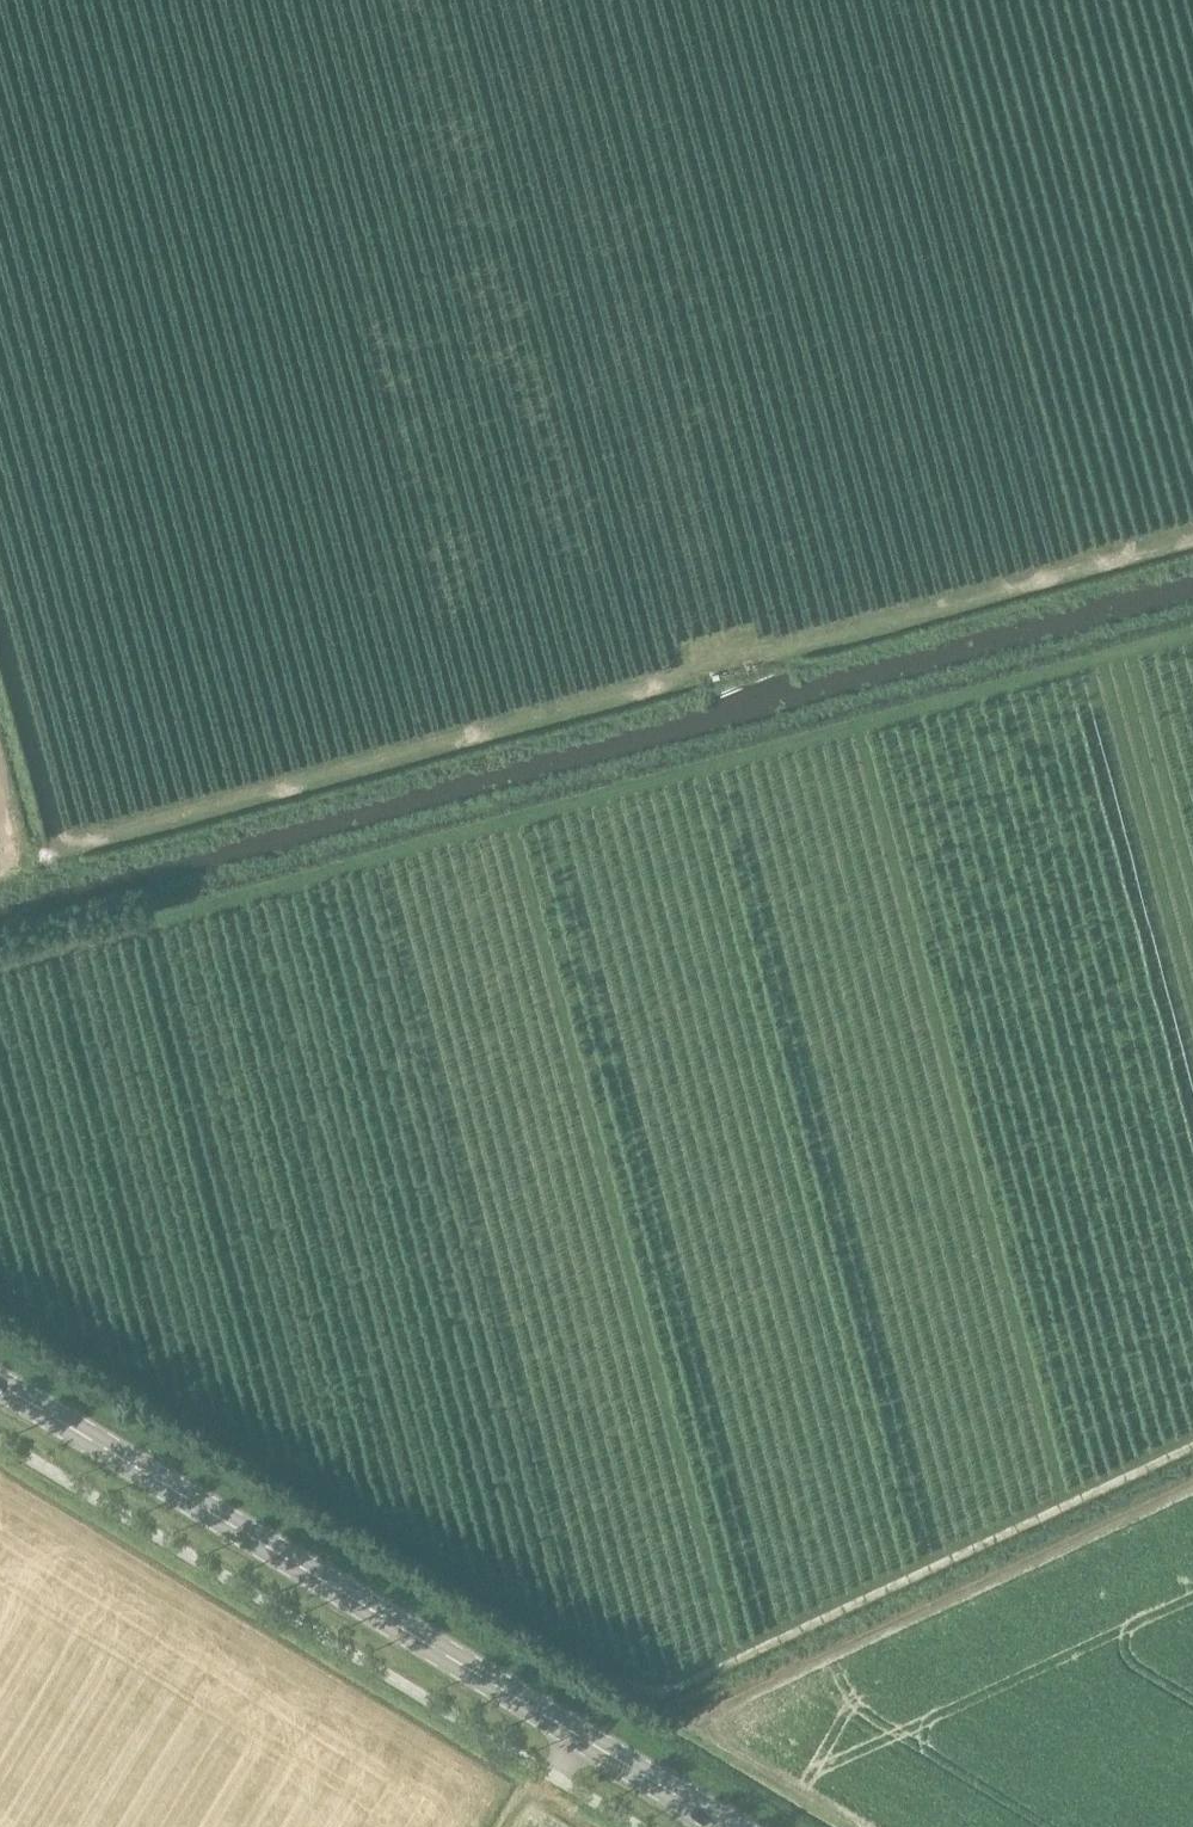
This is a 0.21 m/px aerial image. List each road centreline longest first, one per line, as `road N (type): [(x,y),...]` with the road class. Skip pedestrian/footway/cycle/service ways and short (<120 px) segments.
road 1 (primary): [(734,1826),(0,1383)]

